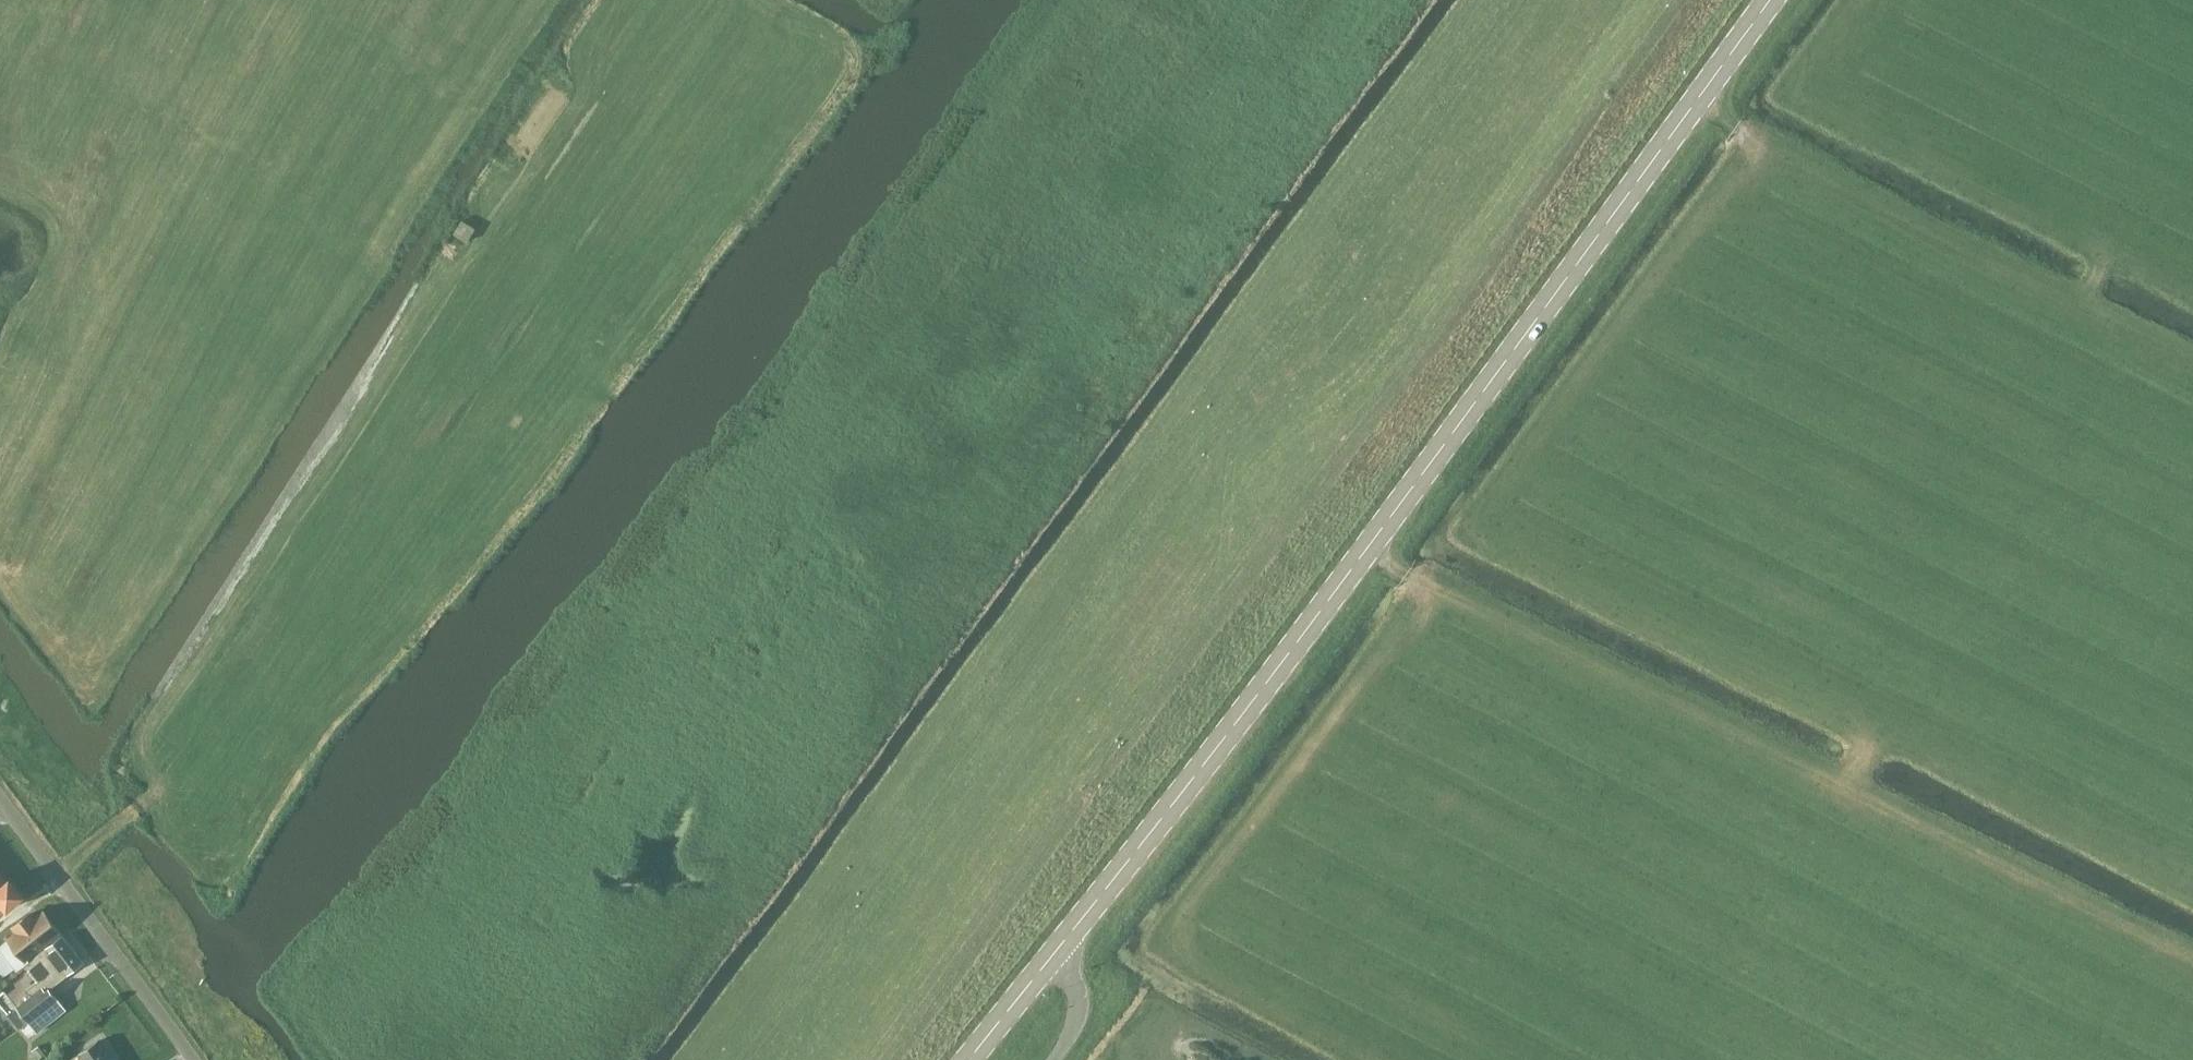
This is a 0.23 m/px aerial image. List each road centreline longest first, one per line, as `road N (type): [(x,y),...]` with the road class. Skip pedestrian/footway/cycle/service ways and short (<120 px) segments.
road 1 (tertiary): [(968,1059),(1333,593),(1769,0)]

